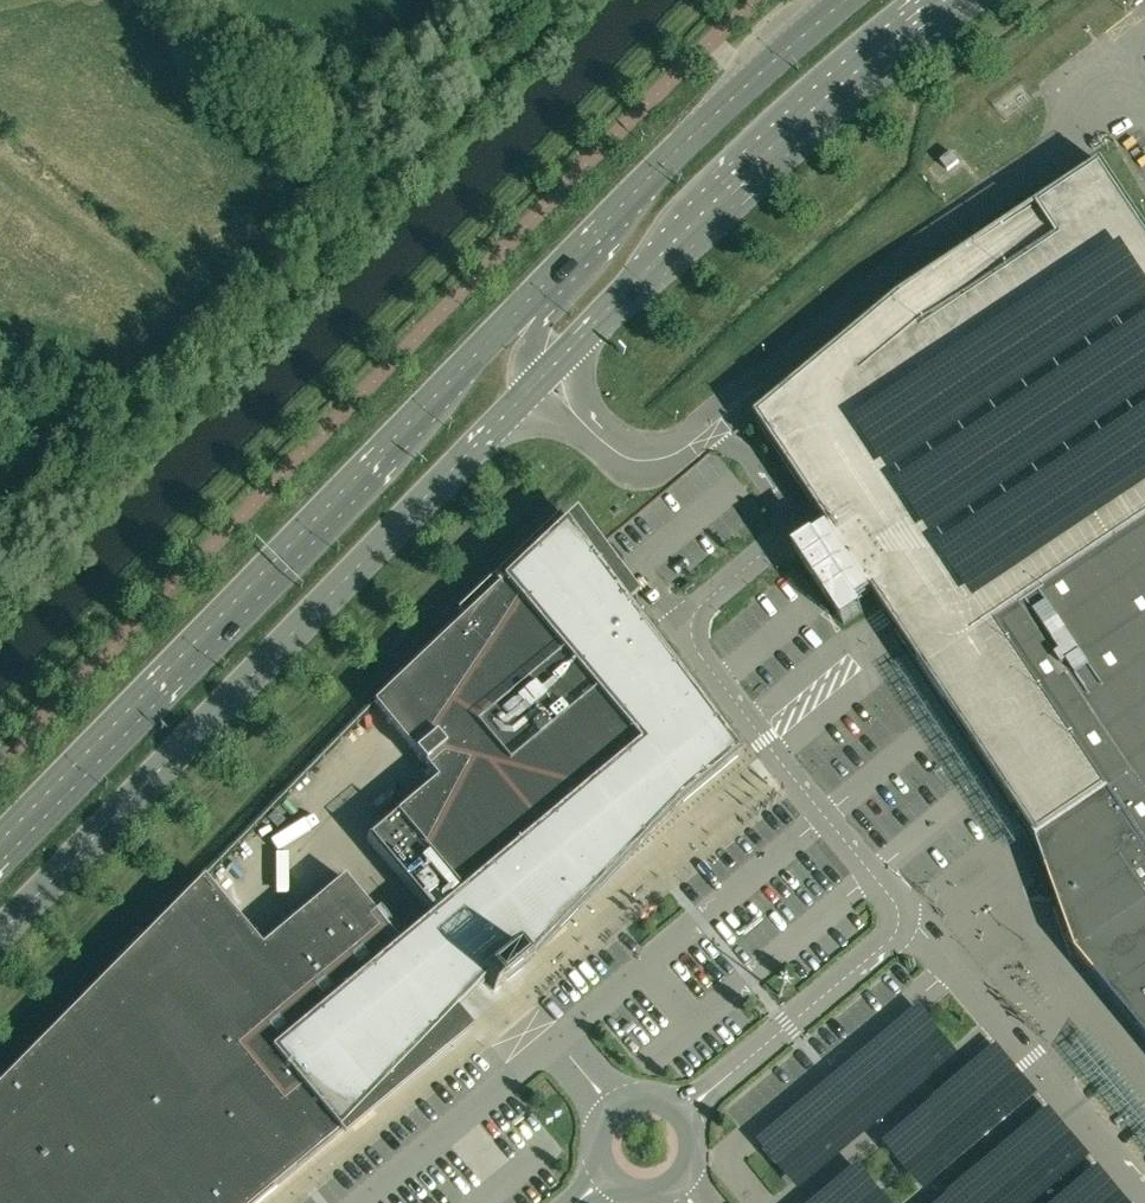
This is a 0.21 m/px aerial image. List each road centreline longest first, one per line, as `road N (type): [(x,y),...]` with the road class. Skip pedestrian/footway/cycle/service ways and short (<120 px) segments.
road 1 (secondary): [(644,182),(0,849)]
road 2 (secondary): [(0,933),(541,381)]
road 3 (secondary): [(541,381),(726,190),(946,0)]
road 4 (secondary): [(845,0),(644,182)]
road 5 (secondary): [(644,182),(594,258),(541,314),(534,345),(541,381)]
road 6 (unclassified): [(679,1178),(691,1158),(690,1127),(669,1103),(647,1096),(623,1102),(601,1124),(597,1147),(608,1175)]

